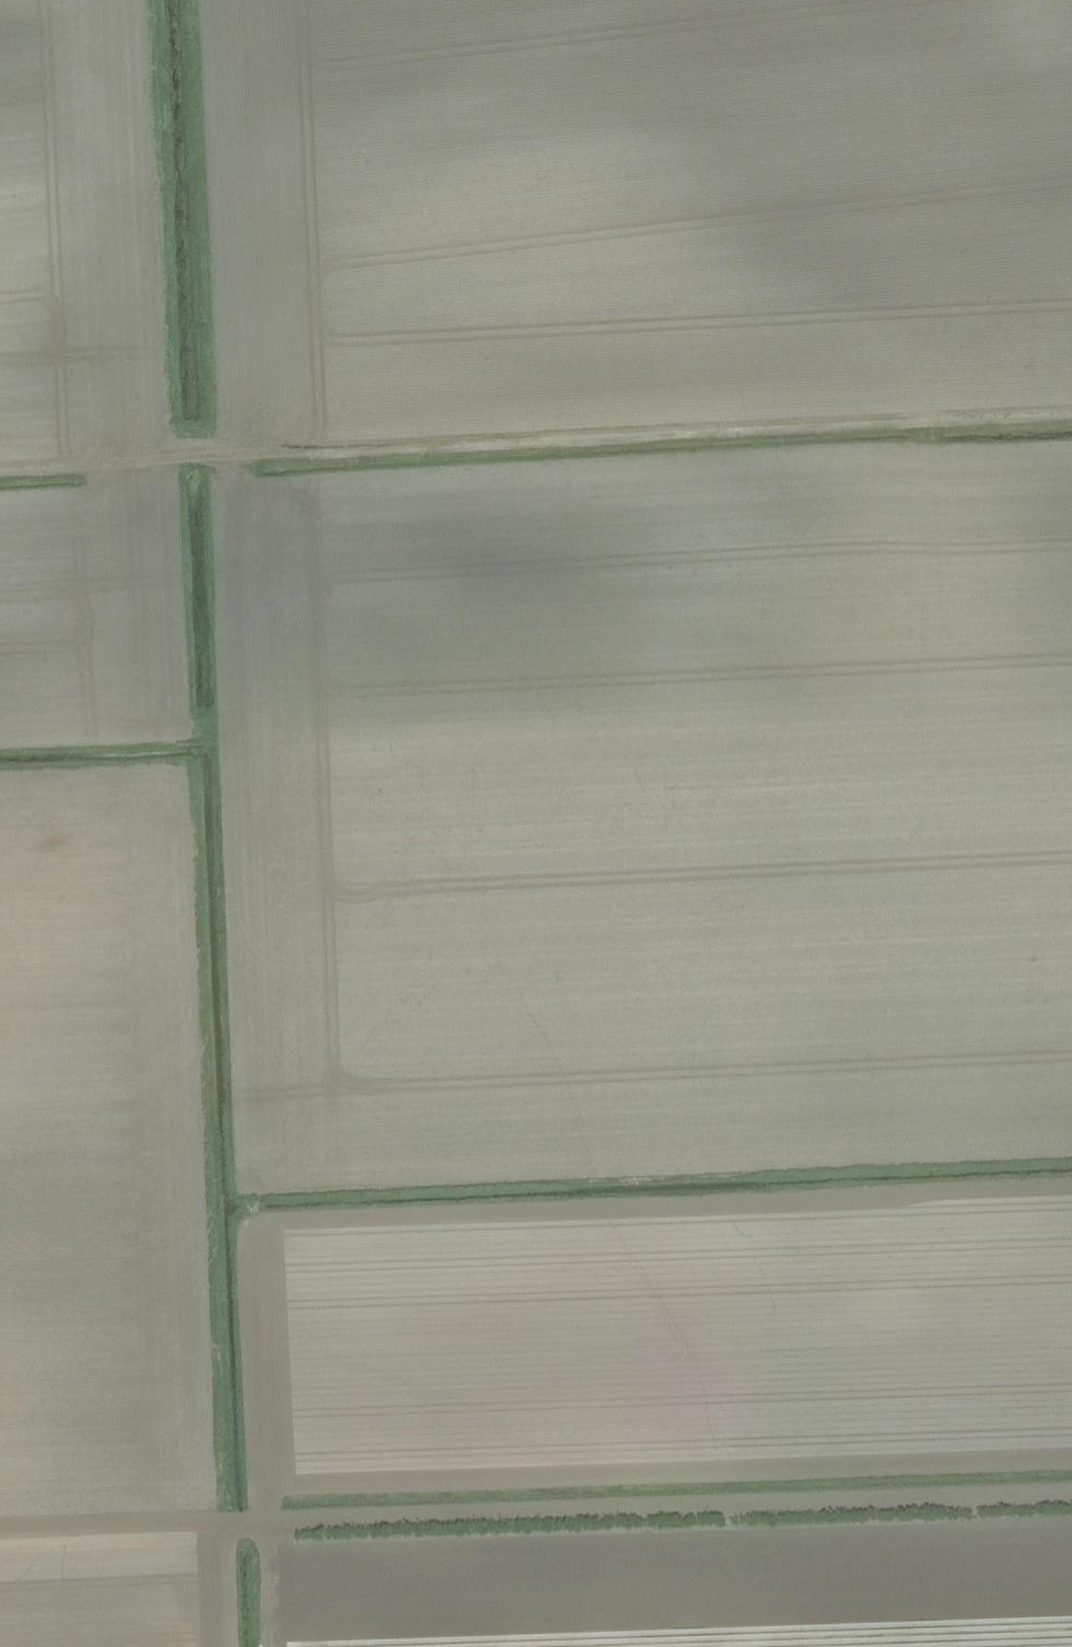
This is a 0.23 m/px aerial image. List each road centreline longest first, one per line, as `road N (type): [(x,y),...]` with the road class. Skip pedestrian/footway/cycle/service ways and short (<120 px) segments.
road 1 (track): [(0,473),(1071,418)]

